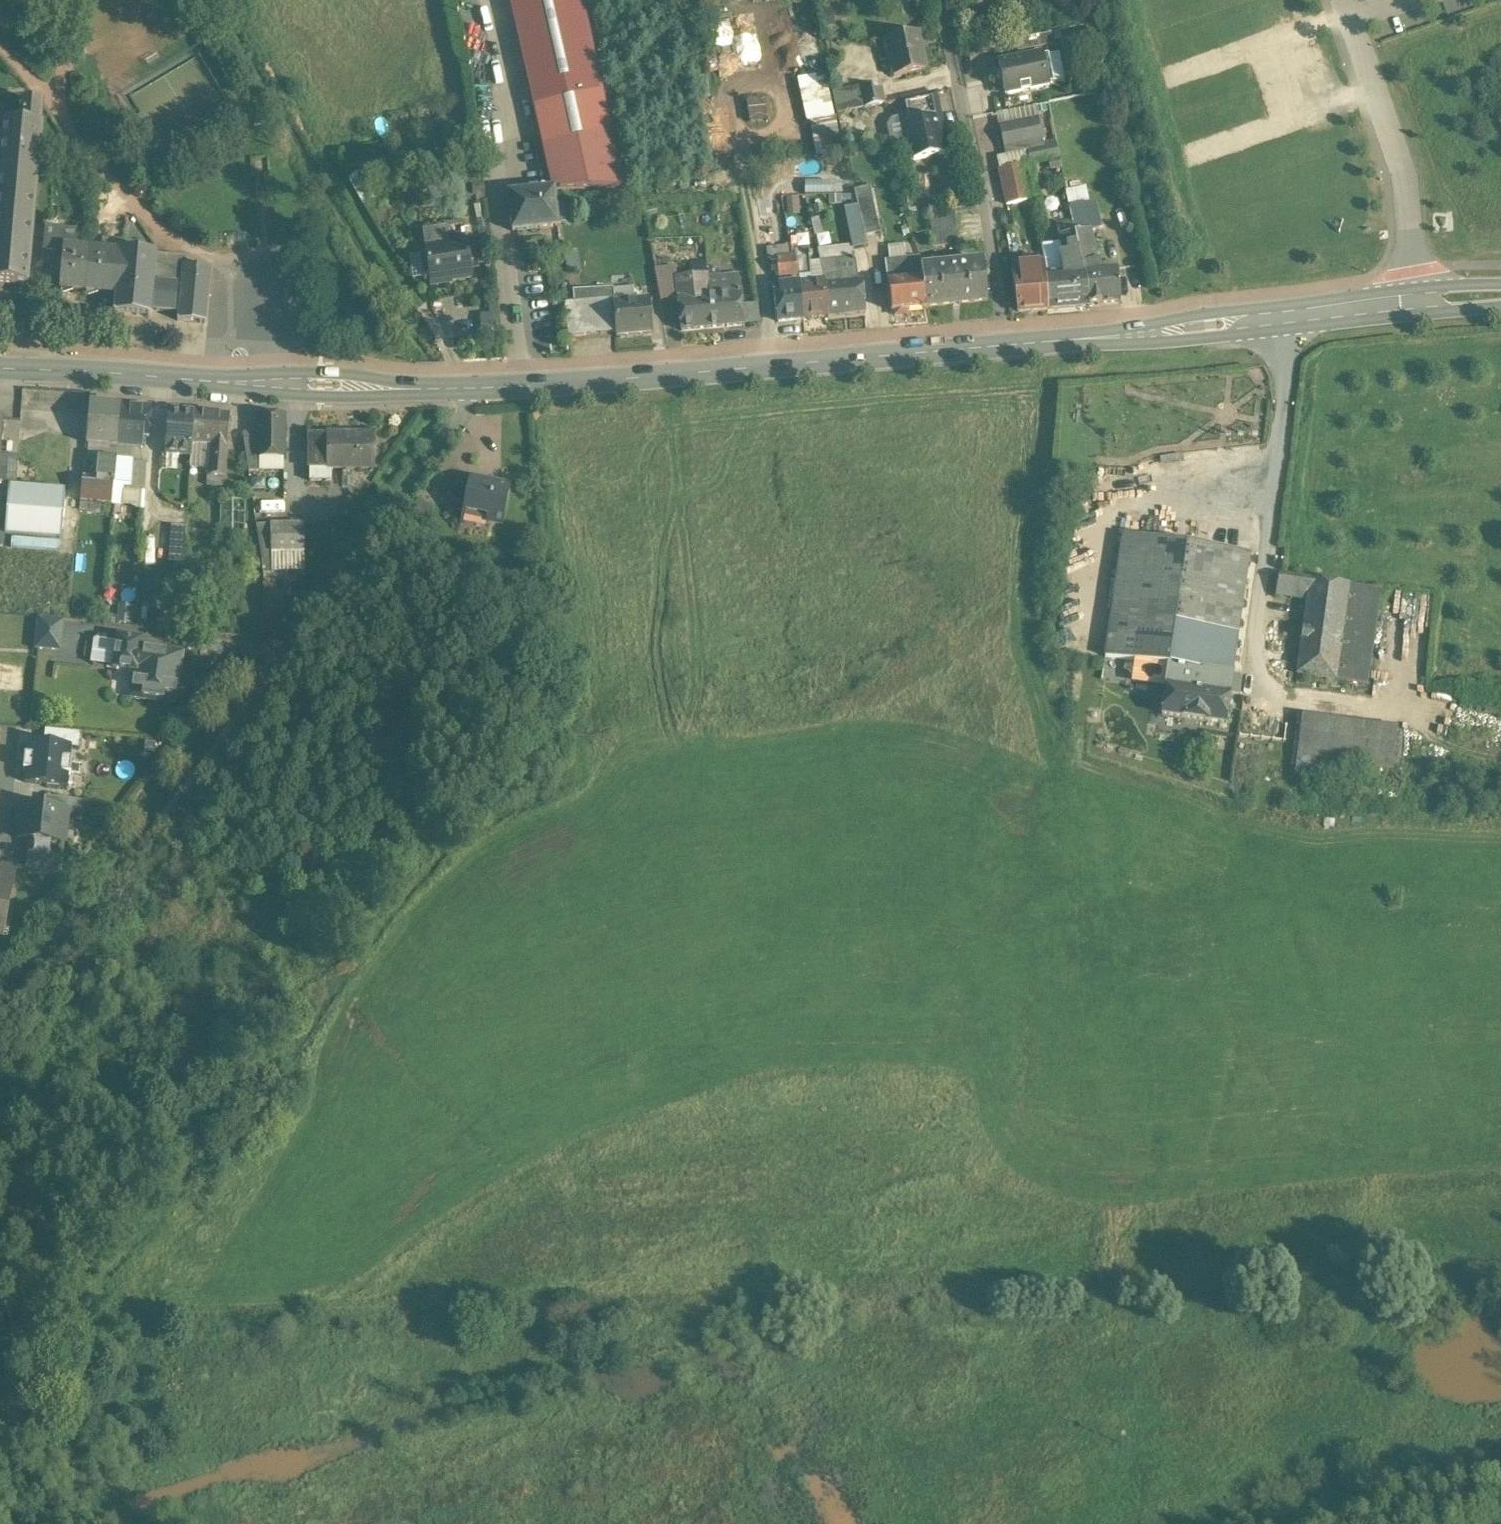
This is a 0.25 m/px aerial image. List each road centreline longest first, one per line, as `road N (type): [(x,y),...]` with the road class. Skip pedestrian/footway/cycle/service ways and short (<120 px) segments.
road 1 (secondary): [(1500,298),(561,384),(292,384),(0,368)]

